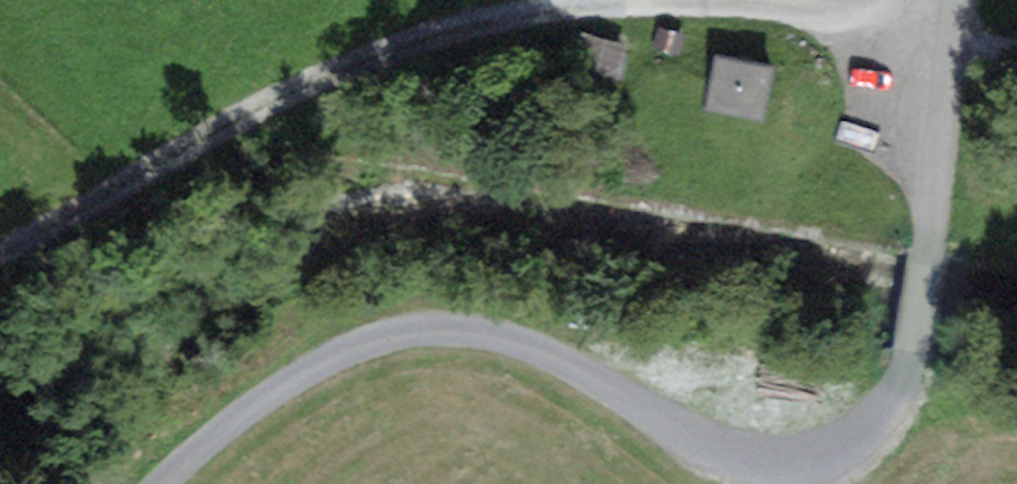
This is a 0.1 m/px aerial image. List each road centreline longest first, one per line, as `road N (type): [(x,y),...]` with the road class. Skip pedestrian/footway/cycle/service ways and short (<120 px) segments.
road 1 (track): [(164,483),(294,377),(347,347),(432,328),(479,329),(522,342),(735,449),(780,457),(828,450),(865,430),(891,400),(912,351),(944,33)]
road 2 (track): [(944,33),(759,1),(629,2),(474,19),(370,46),(236,106),(0,244)]

